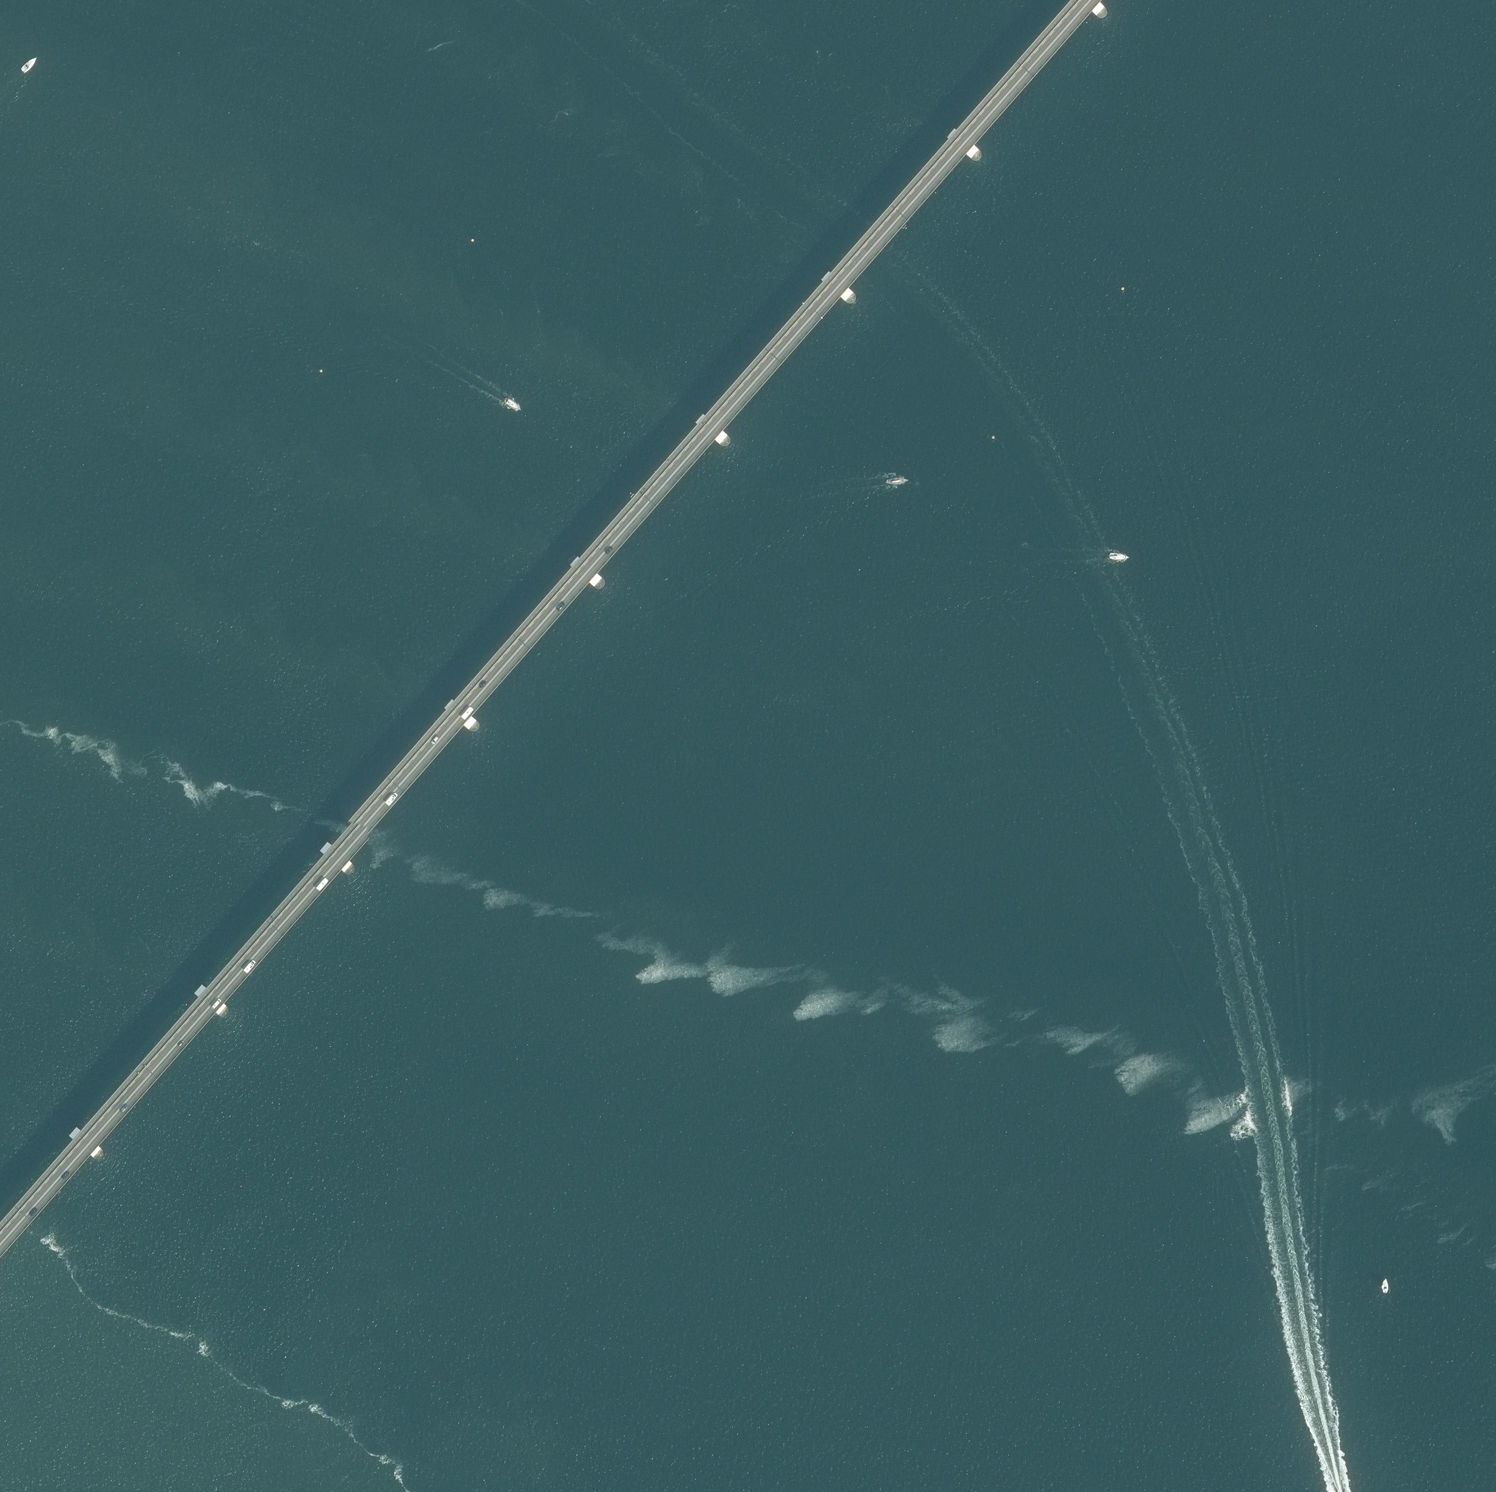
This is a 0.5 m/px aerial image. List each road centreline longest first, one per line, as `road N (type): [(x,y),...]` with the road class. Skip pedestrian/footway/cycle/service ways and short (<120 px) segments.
road 1 (primary): [(0,1243),(1094,0)]

